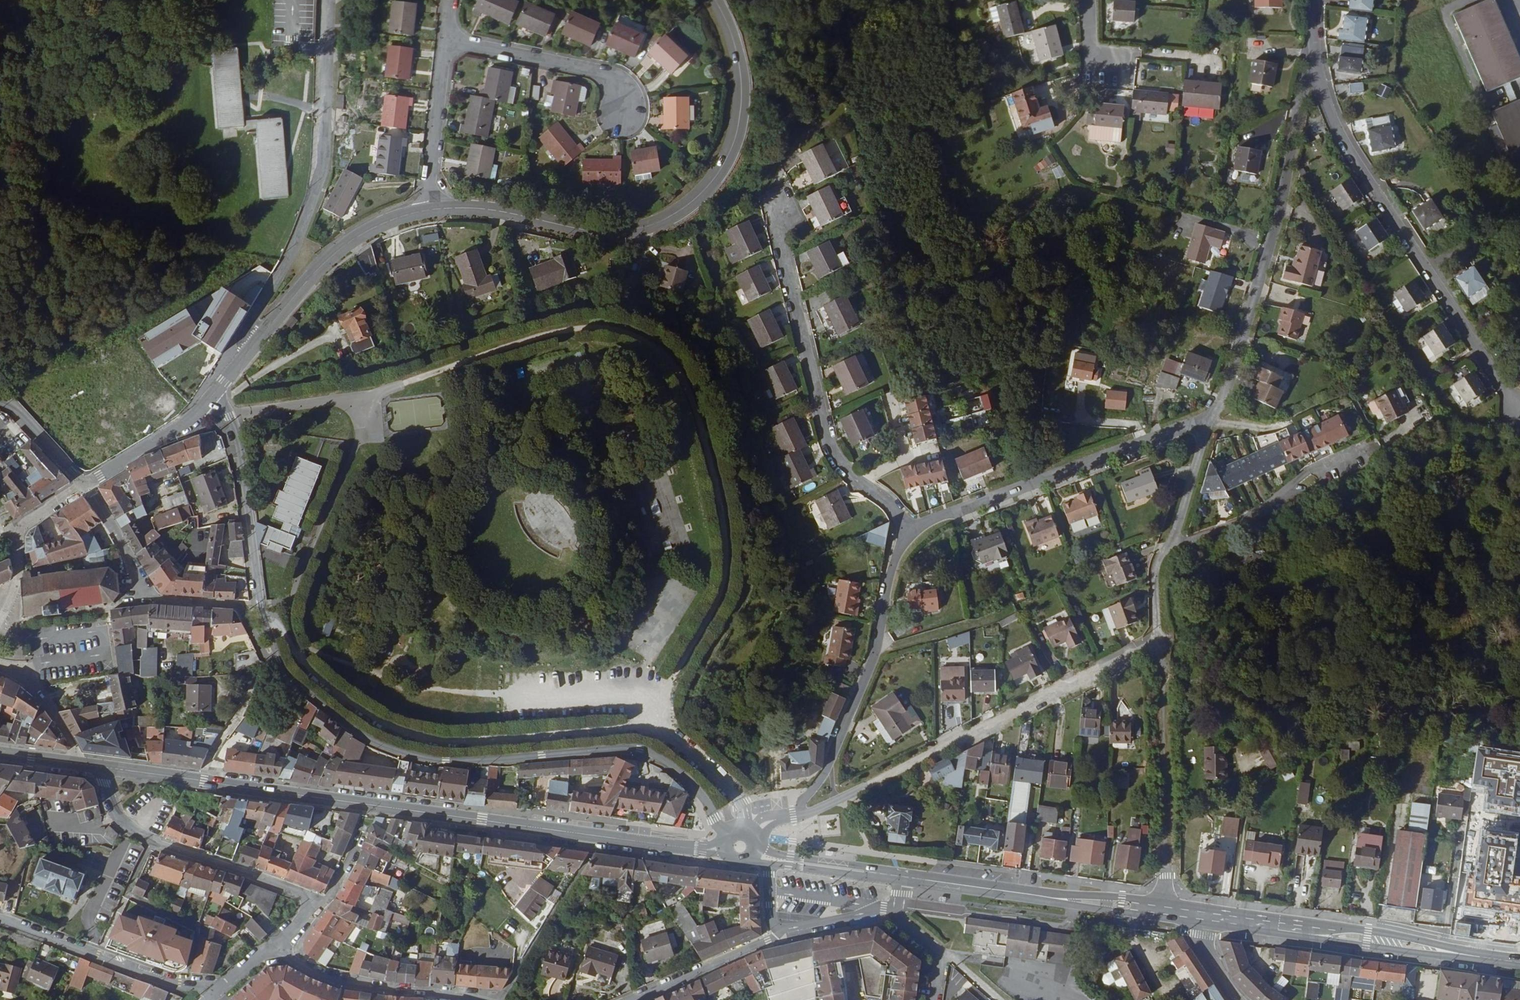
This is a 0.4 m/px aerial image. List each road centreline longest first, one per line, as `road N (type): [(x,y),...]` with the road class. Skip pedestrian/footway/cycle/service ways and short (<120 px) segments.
road 1 (secondary): [(101,768),(719,851)]
road 2 (unclassified): [(743,823),(725,784),(651,725),(525,739),(410,734),(342,697),(284,630),(266,624)]
road 3 (tertiary): [(727,829),(690,782),(640,750),(479,760),(408,755),(343,722),(280,662)]
road 4 (tertiary): [(430,210),(473,208),(621,231),(673,216),(721,171),(742,114),(738,50),(717,0)]
road 5 (residential): [(1519,414),(1347,143),(1310,56)]
road 6 (residential): [(785,824),(1158,643)]
road 7 (residential): [(1310,56),(1282,207),(1227,393),(1210,424)]
road 8 (residential): [(781,207),(776,225),(834,441),(910,527)]
road 9 (secondary): [(1196,913),(1519,961)]
road 10 (residential): [(785,824),(834,756),(877,651),(891,571),(910,527)]
road 11 (residential): [(910,527),(1210,424)]
road 12 (secondary): [(892,875),(1196,913)]
road 13 (residential): [(280,662),(267,658),(241,606),(147,598),(84,484)]
road 14 (residential): [(101,768),(115,808),(135,830),(323,905)]
road 15 (tertiary): [(266,624),(238,438),(211,399)]
road 16 (residential): [(0,919),(170,983),(217,992)]
road 17 (tertiary): [(254,347),(344,247),(430,210)]
road 18 (residential): [(1370,450),(1313,468),(1239,523),(1172,542)]
road 19 (residential): [(274,945),(324,976),(473,999)]
road 20 (residential): [(626,107),(612,75),(445,42)]
road 21 (residential): [(319,188),(332,0)]
road 22 (tertiary): [(0,620),(16,578),(21,526),(84,484)]
road 23 (residential): [(445,42),(430,210)]
road 24 (residential): [(633,999),(773,937)]
road 25 (tertiary): [(84,484),(211,399)]
road 26 (unclassified): [(252,323),(292,257),(319,188)]
road 27 (residential): [(1159,789),(1158,643)]
road 28 (secondary): [(769,857),(892,875)]
road 29 (residential): [(1172,542),(1210,424)]

